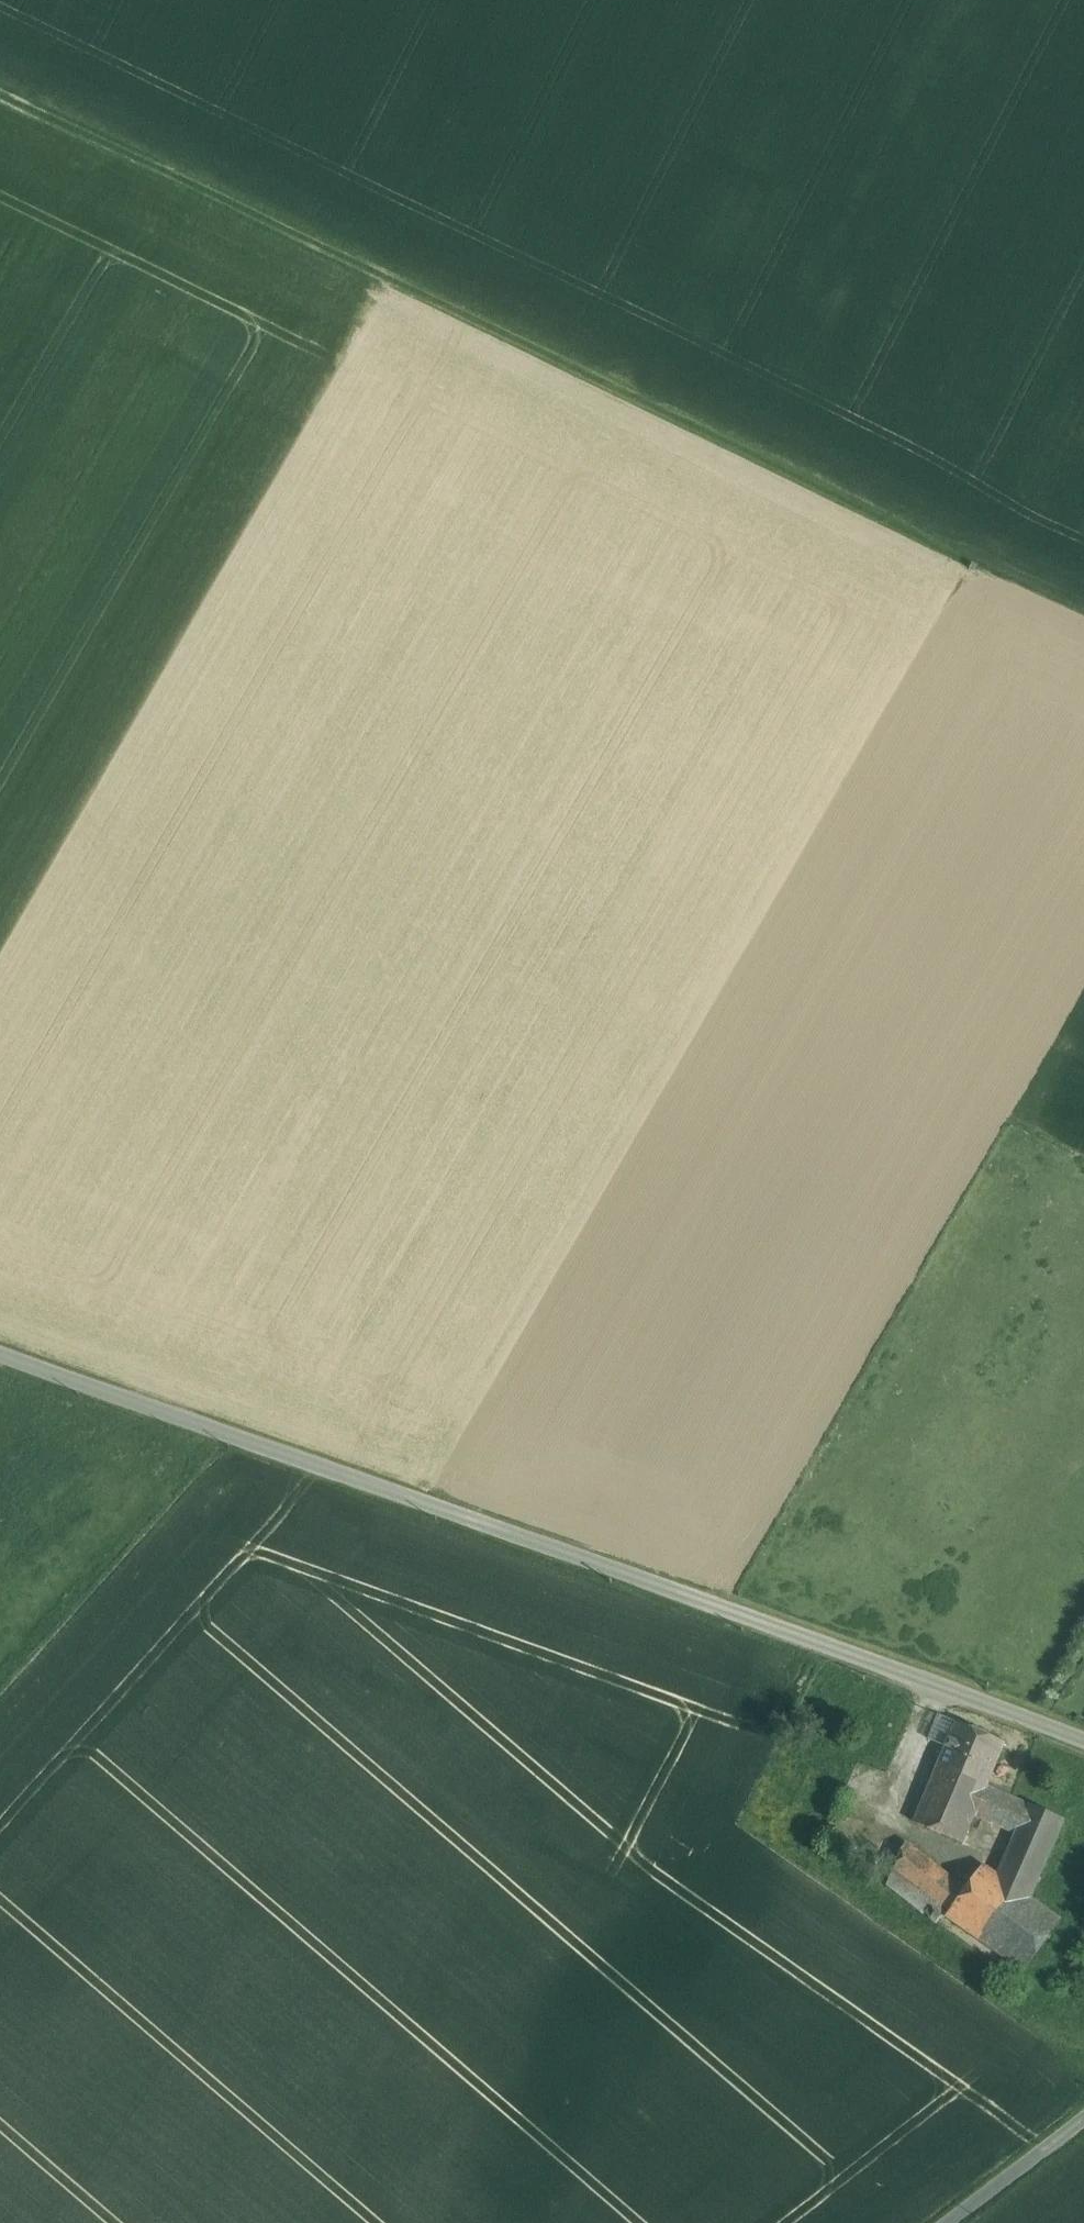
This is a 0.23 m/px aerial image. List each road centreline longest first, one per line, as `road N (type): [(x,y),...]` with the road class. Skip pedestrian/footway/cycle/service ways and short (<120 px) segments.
road 1 (unclassified): [(1083,1741),(0,1352)]
road 2 (unclassified): [(948,2222),(1083,2120)]

